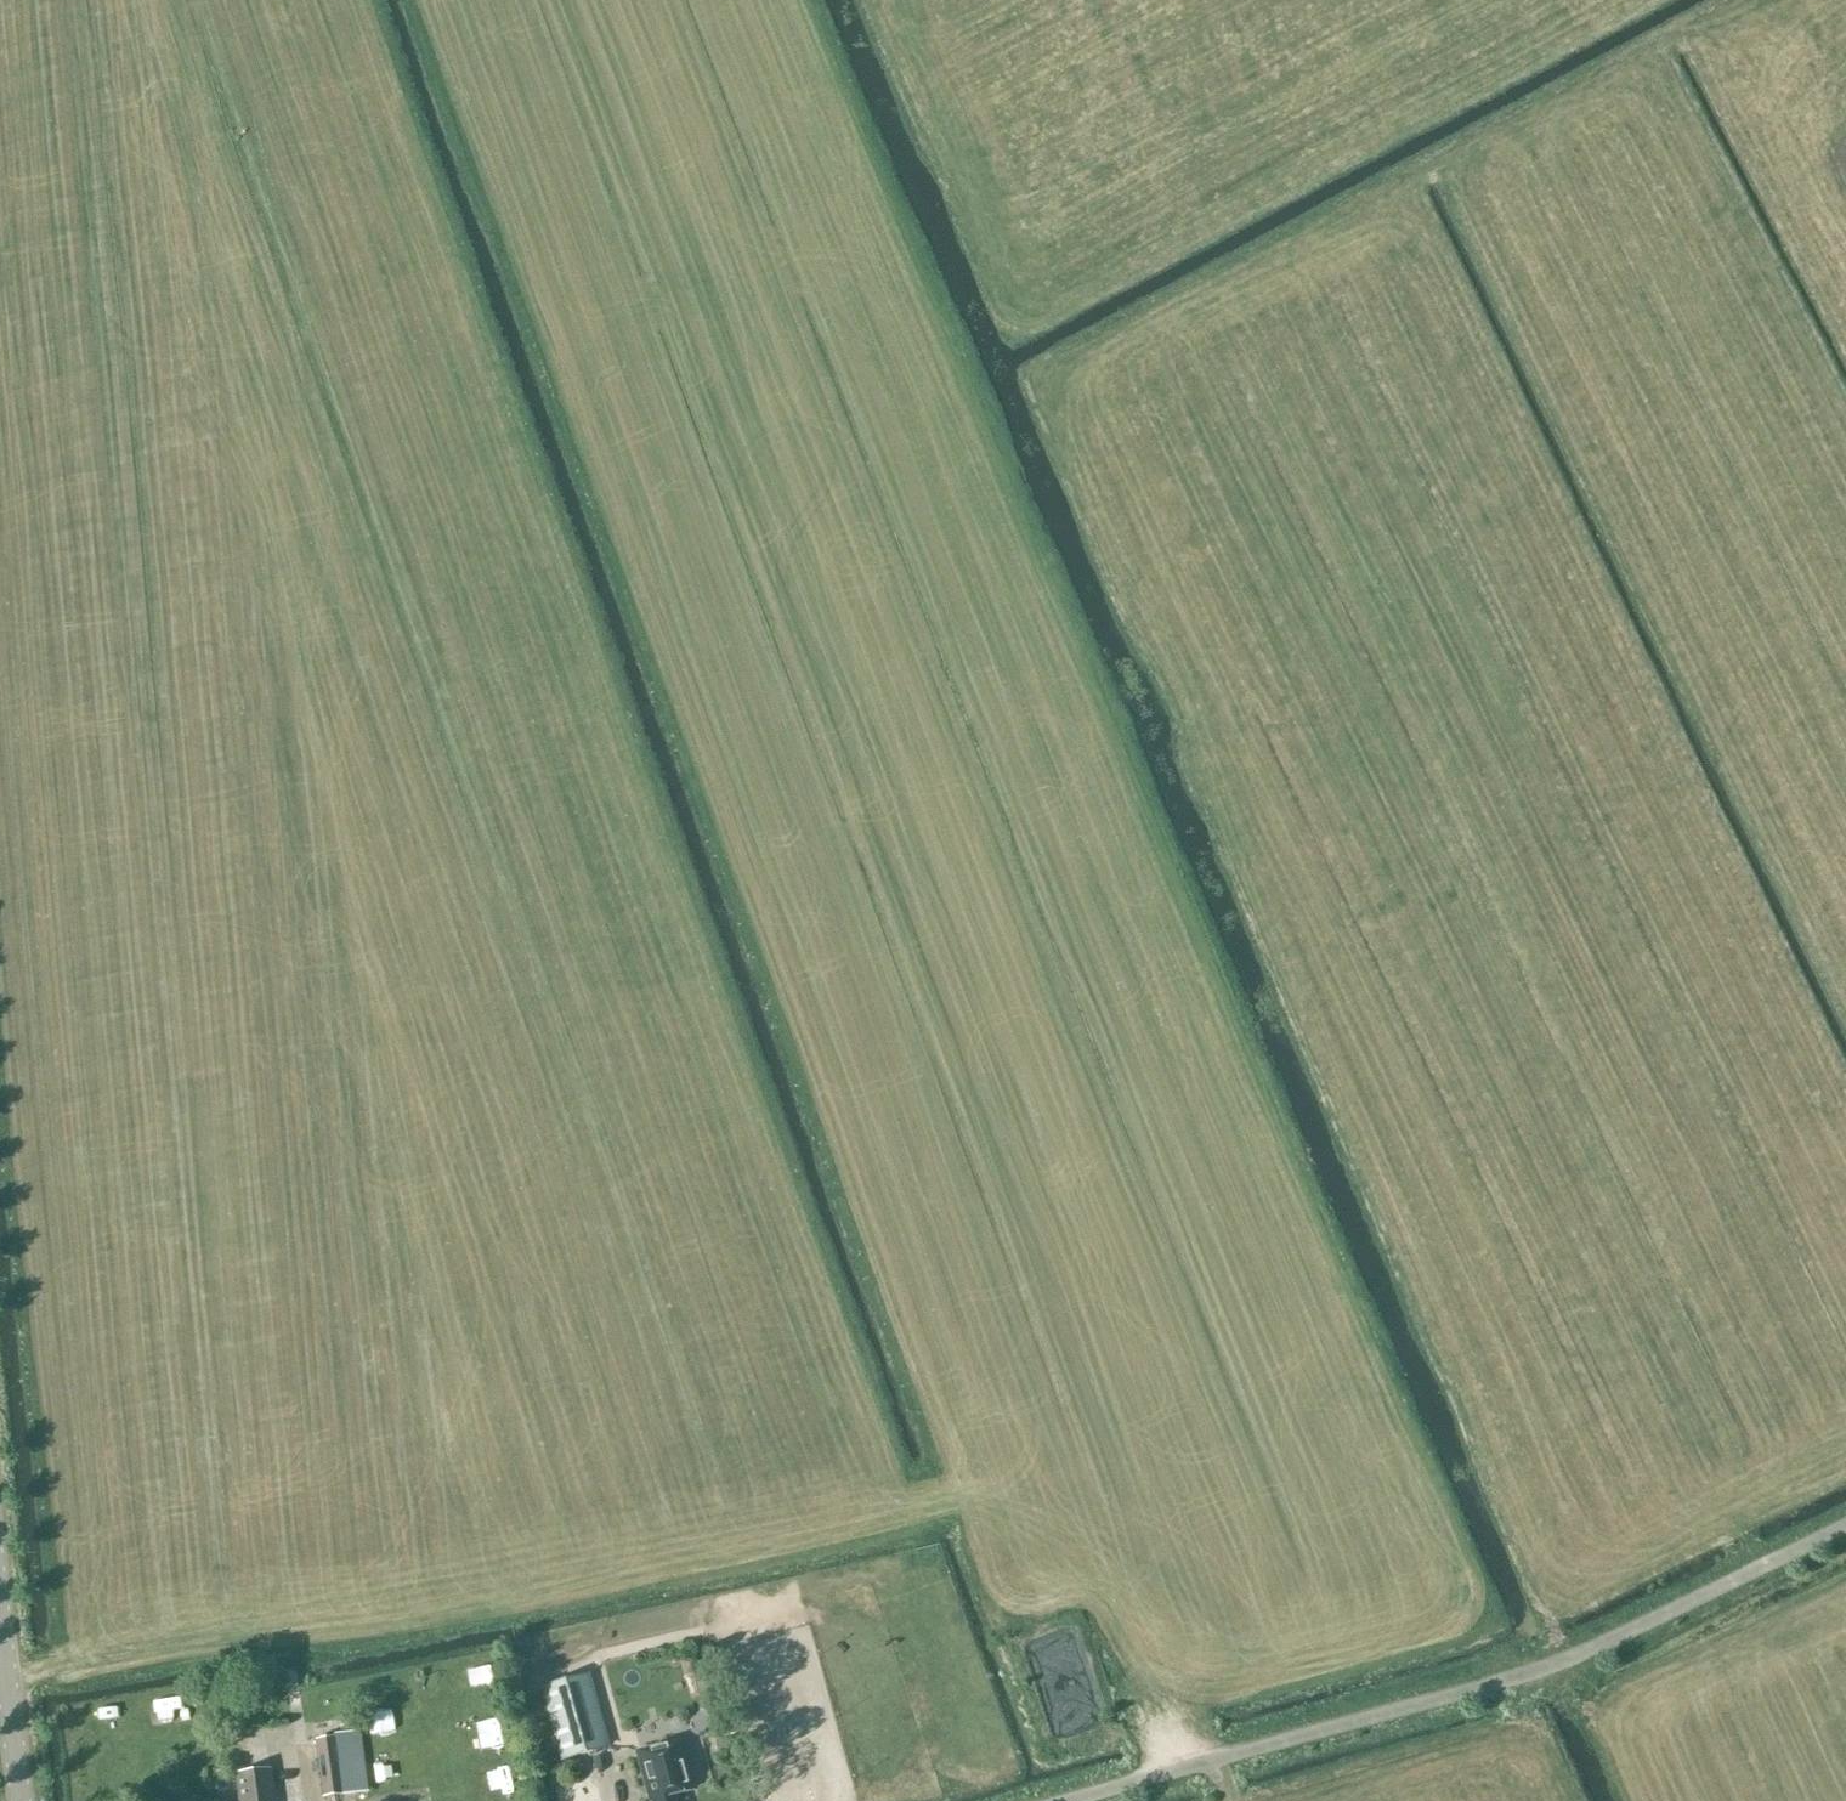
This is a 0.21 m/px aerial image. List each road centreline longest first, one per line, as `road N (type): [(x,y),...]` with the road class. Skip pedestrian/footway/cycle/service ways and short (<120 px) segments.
road 1 (unclassified): [(1033,1800),(1650,1627),(1845,1528)]
road 2 (tertiary): [(27,1800),(0,1523)]

